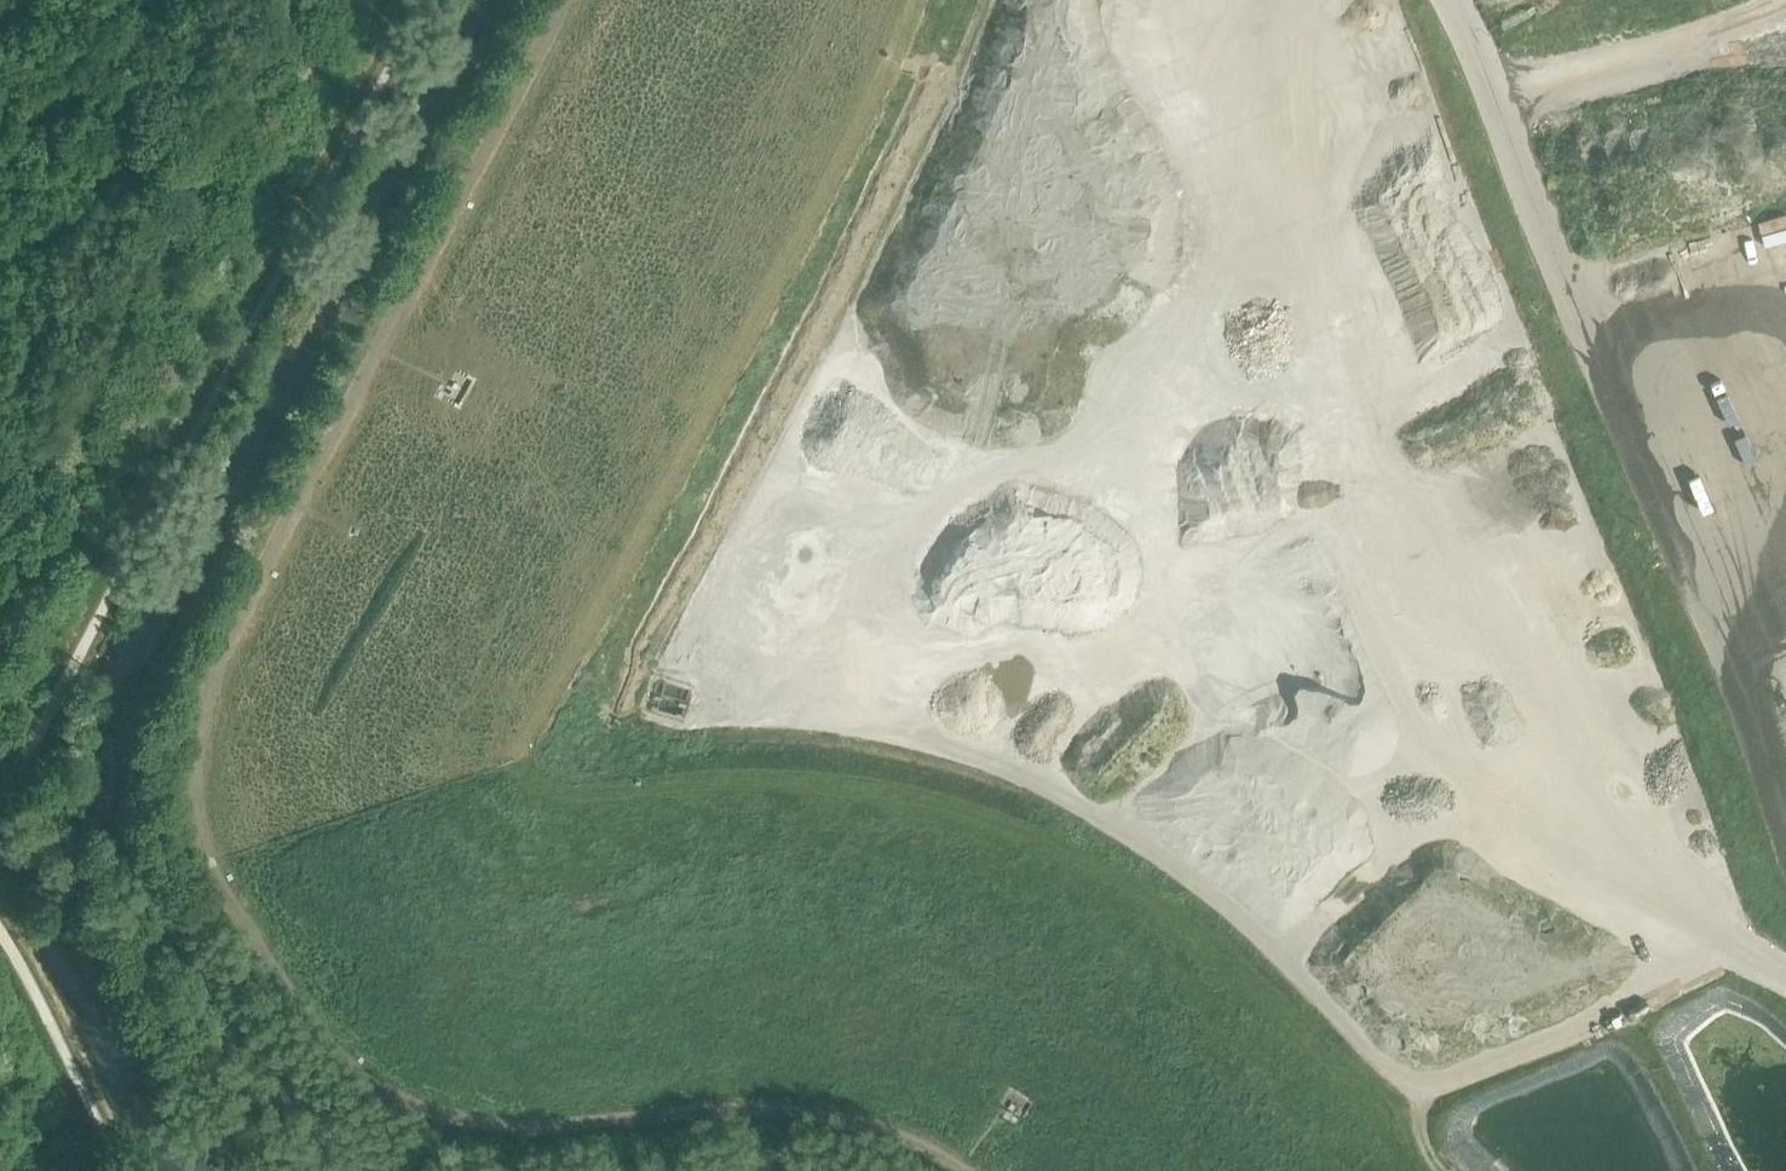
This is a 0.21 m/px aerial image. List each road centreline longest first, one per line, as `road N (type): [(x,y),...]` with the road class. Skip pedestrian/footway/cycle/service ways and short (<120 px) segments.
road 1 (track): [(888,322),(1000,238),(1268,87),(1299,59),(1305,113),(1418,471),(1417,537),(1399,601),(1365,658),(1296,746),(1189,823),(1067,862),(940,875),(804,863),(612,883),(535,878),(464,849)]
road 2 (track): [(1270,0),(1299,59),(1322,73),(1363,80),(1403,75),(1582,17),(1661,8),(1785,10)]

